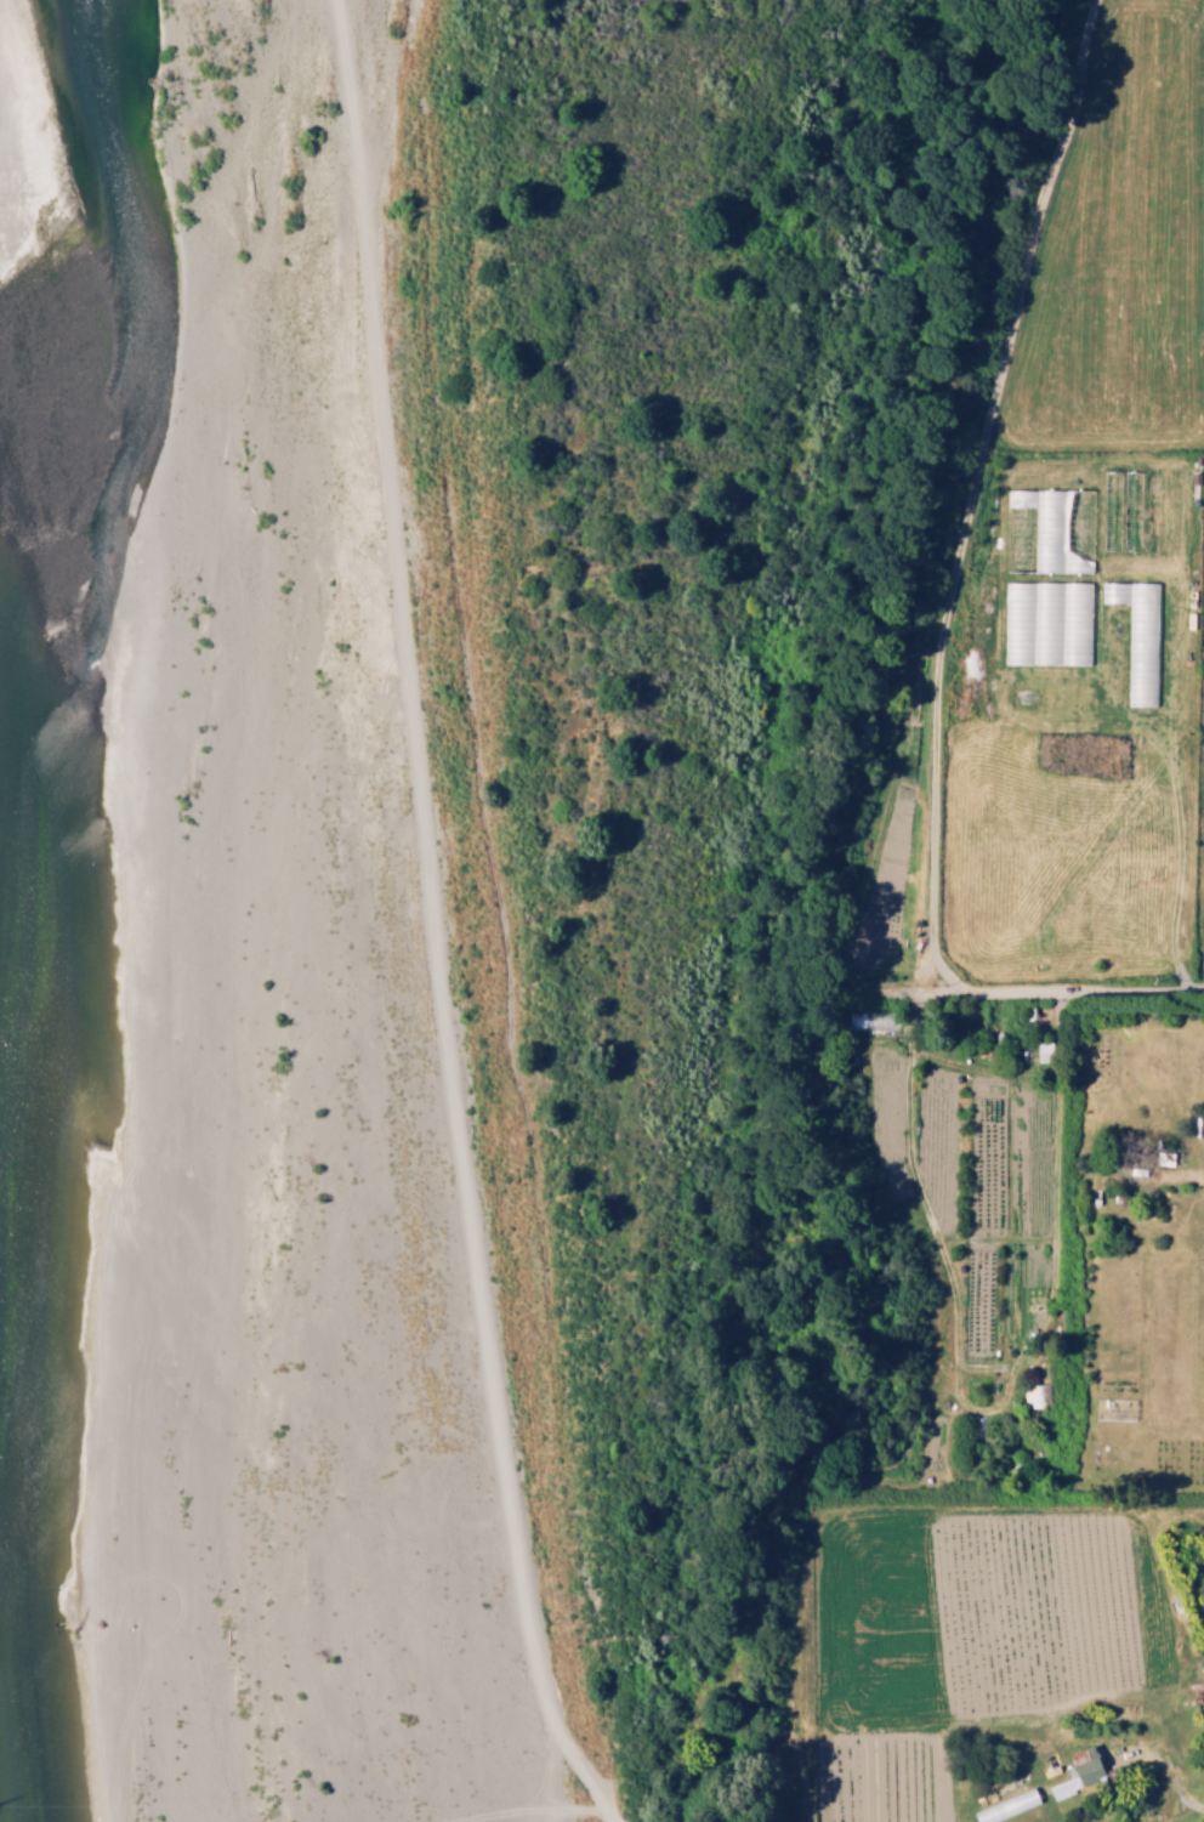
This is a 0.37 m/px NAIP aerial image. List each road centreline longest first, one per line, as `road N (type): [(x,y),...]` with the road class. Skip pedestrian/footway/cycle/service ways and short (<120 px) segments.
road 1 (residential): [(1203,993),(913,998)]

